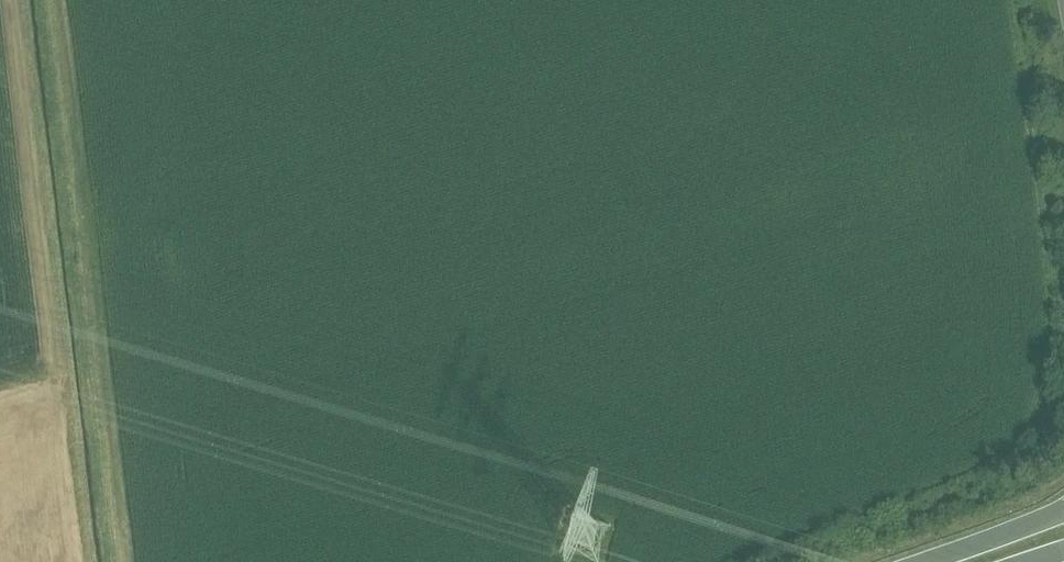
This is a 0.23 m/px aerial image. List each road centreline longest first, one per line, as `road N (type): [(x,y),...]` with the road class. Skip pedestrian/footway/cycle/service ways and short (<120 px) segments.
road 1 (trunk): [(1063,517),(930,561)]

